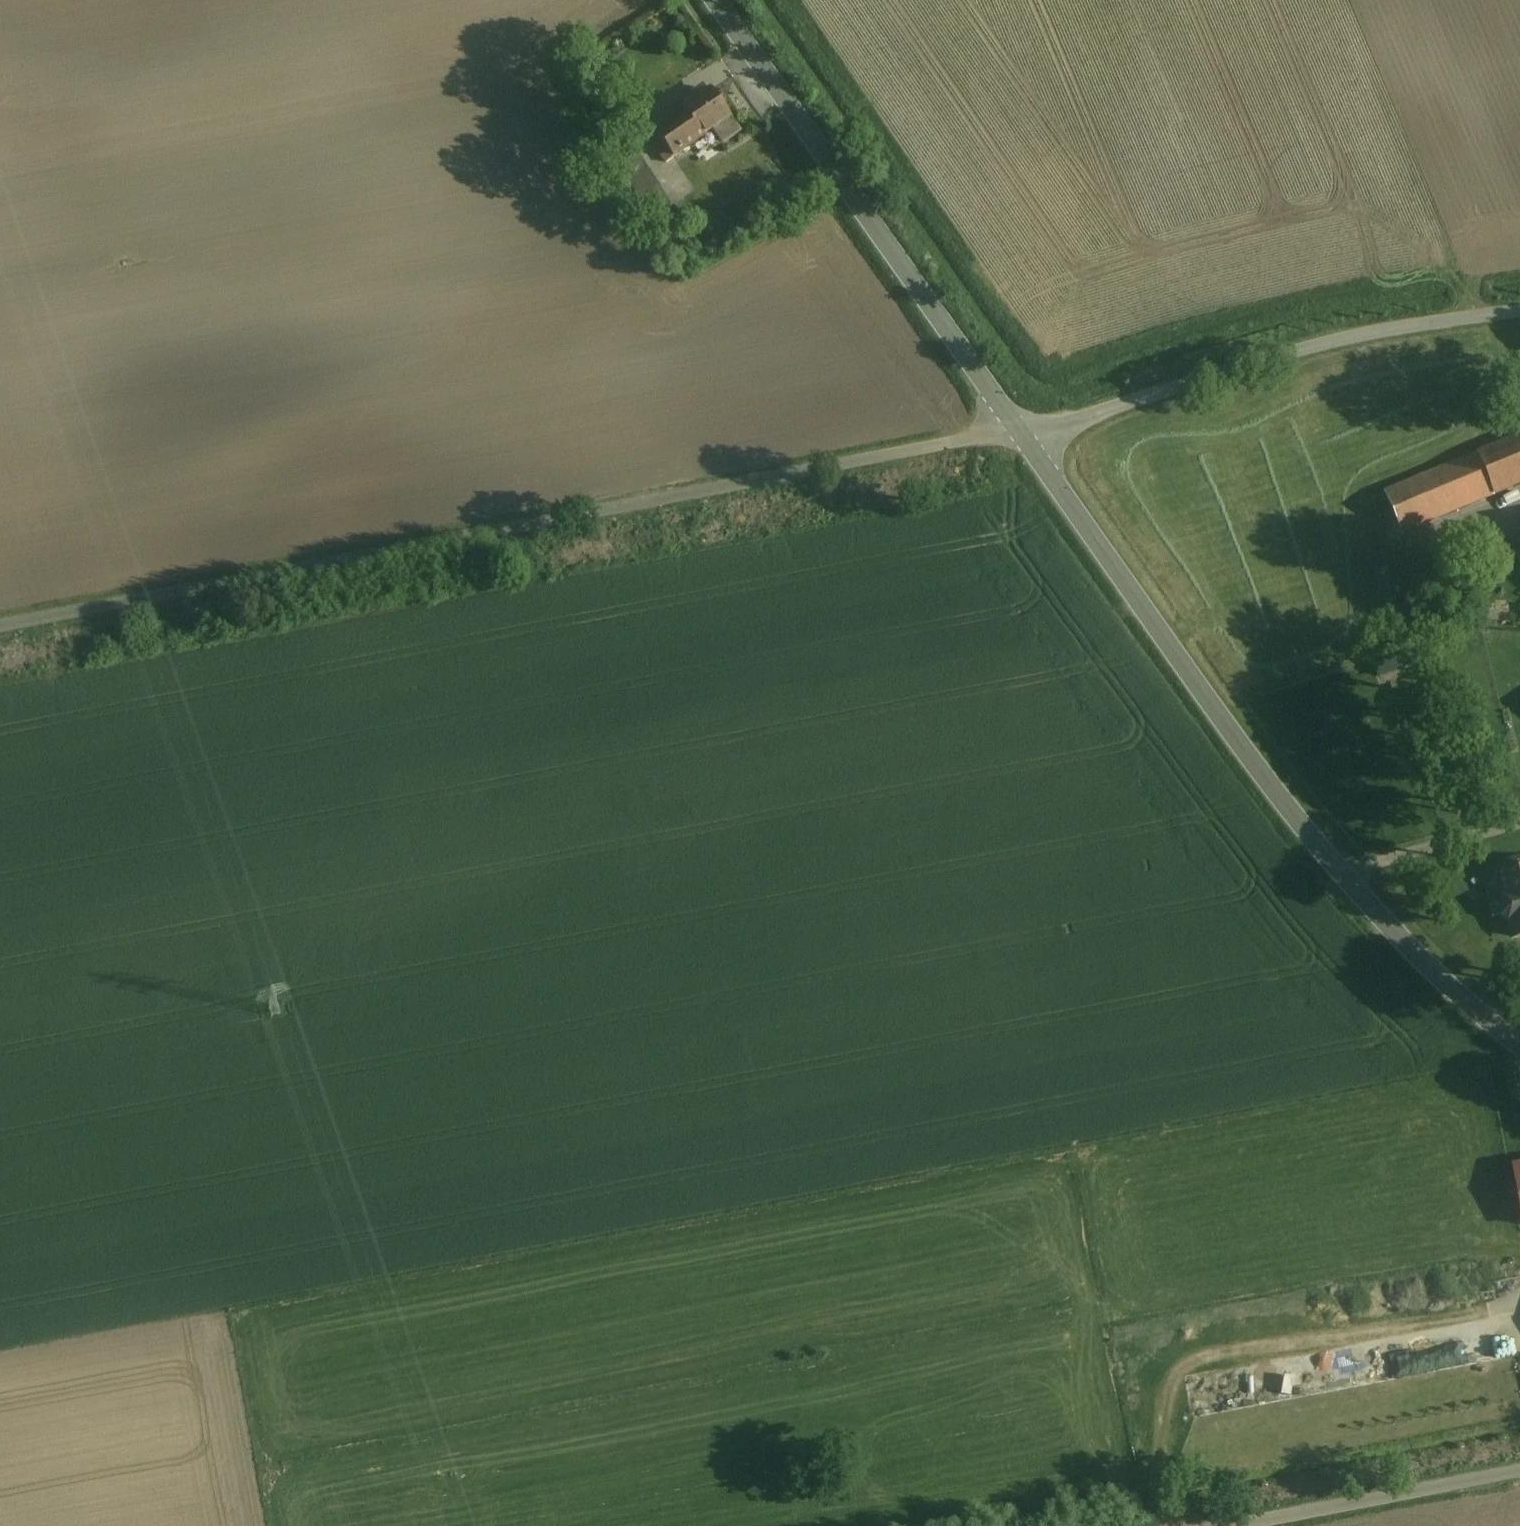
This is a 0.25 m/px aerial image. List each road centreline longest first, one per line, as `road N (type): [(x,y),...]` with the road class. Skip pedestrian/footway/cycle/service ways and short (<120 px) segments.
road 1 (unclassified): [(1018,432),(0,625)]
road 2 (unclassified): [(1519,1045),(1342,875),(1018,432)]
road 3 (unclassified): [(1018,432),(714,0)]
road 4 (unclassified): [(1519,312),(1343,340),(1084,420),(1018,432)]
road 5 (unclassified): [(1240,1525),(1519,1472)]

